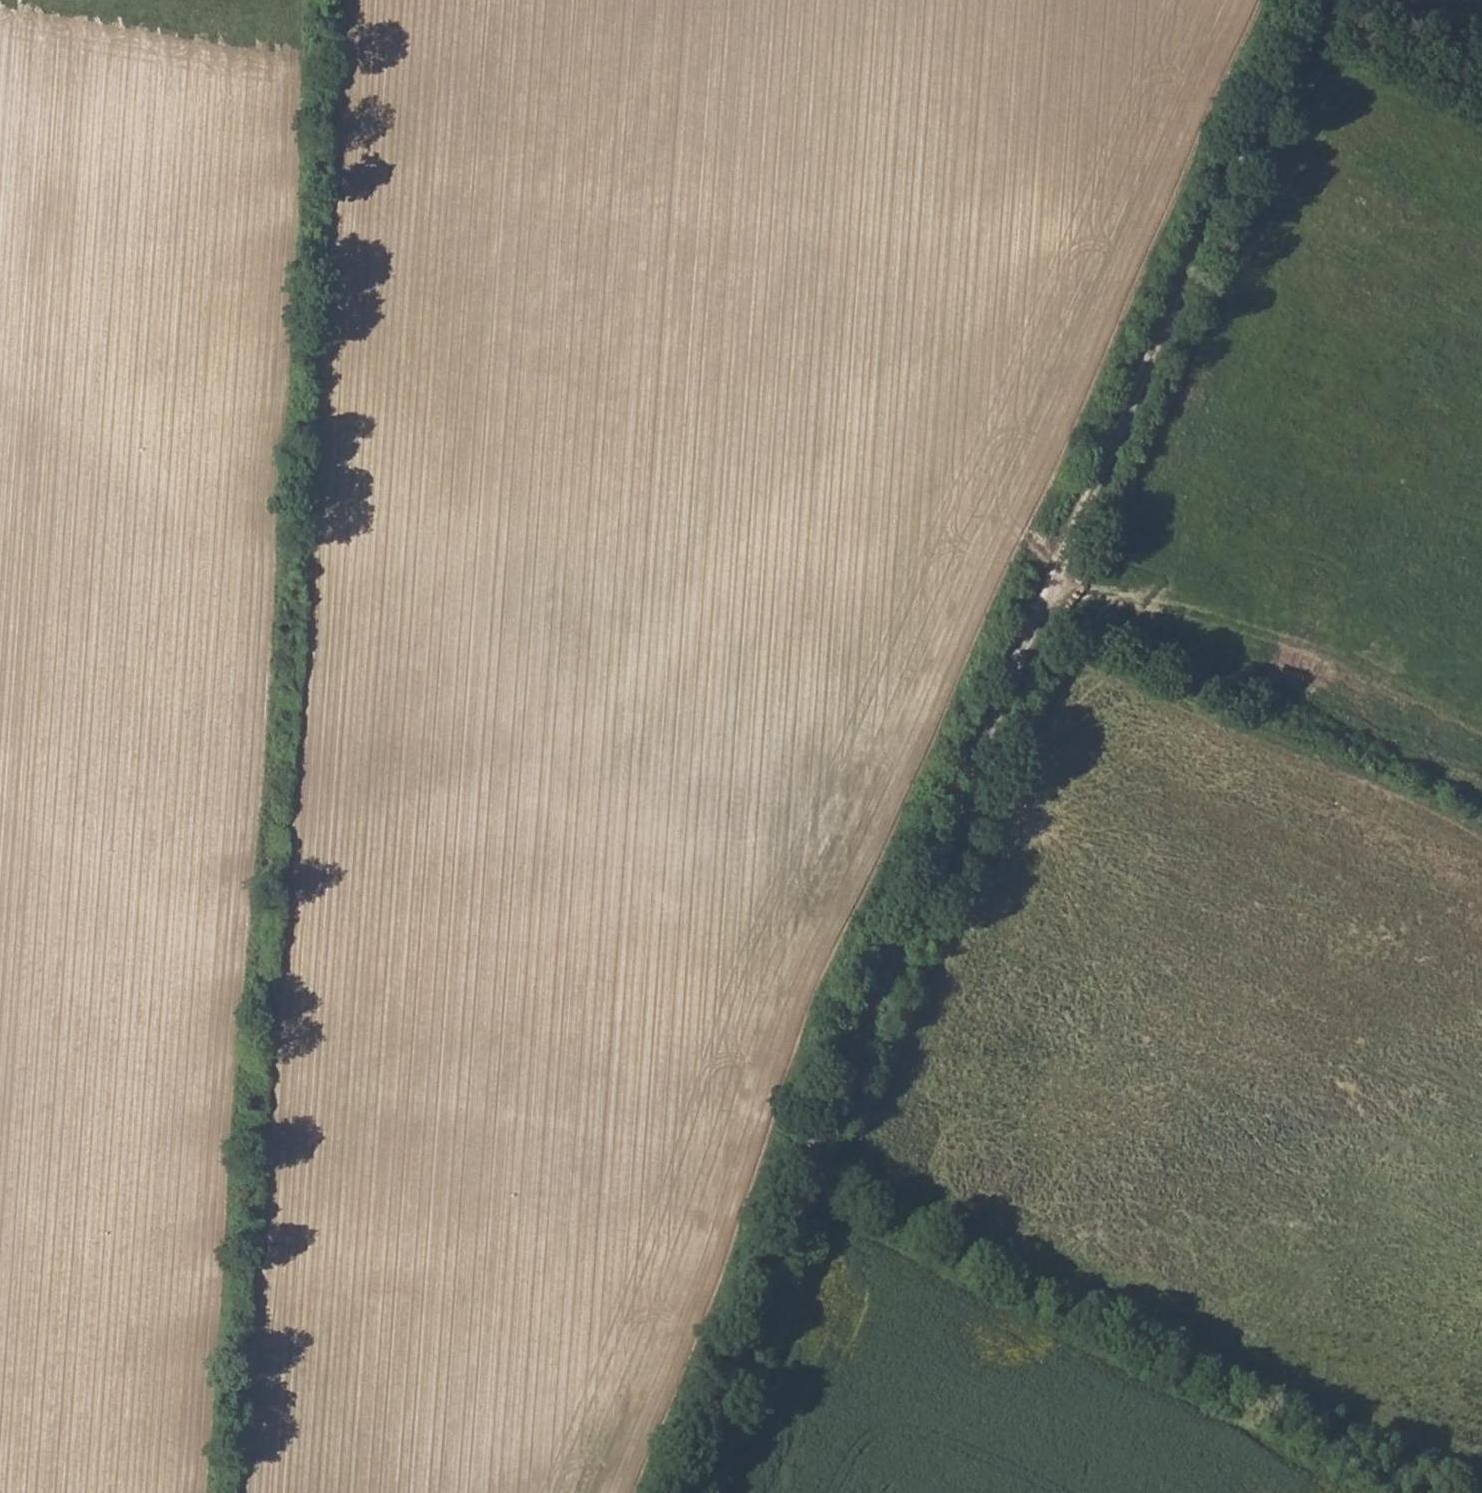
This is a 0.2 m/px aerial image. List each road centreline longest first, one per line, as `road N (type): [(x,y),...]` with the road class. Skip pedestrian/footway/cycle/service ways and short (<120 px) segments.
road 1 (track): [(1312,0),(1136,378),(854,1053),(685,1492)]

